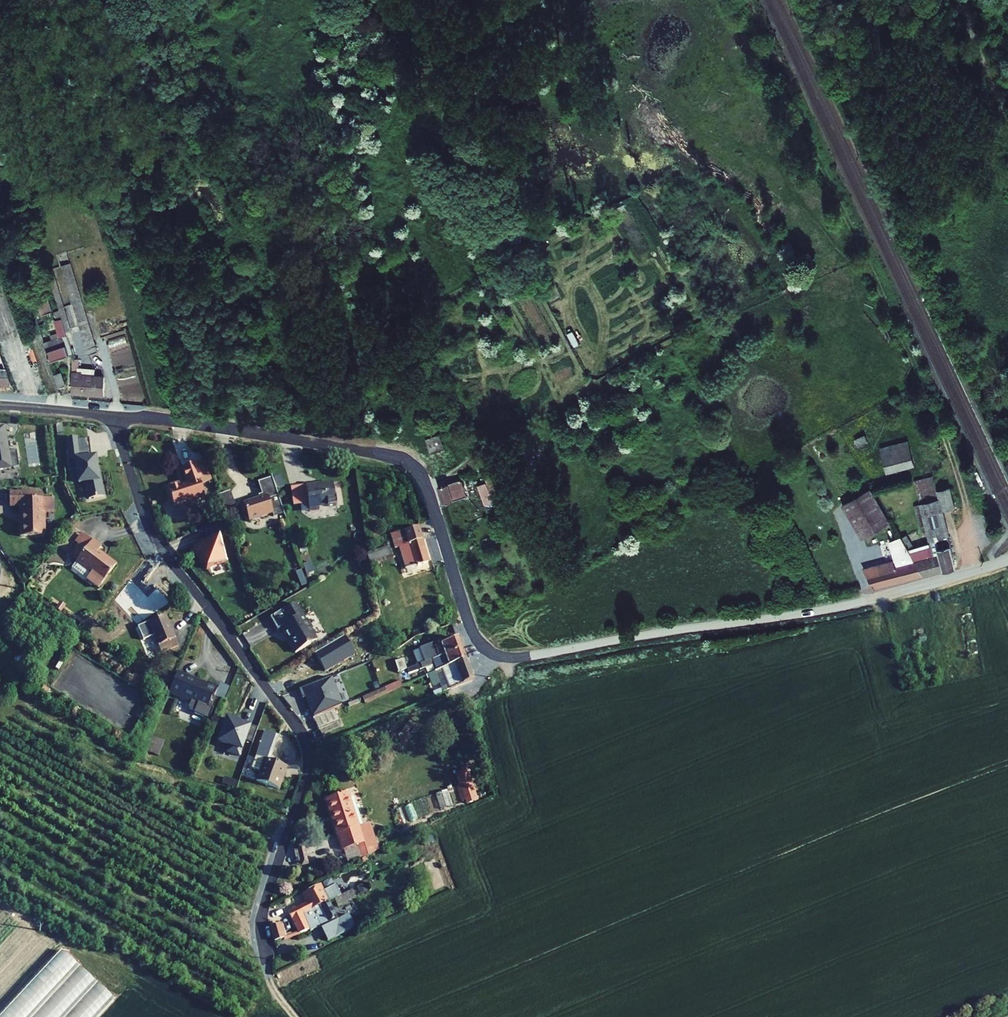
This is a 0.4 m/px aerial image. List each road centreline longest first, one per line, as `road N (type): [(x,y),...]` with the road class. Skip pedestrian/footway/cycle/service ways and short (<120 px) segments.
road 1 (residential): [(112,415),(406,463),(424,486),(471,630),(505,657),(833,608),(1007,559)]
road 2 (residential): [(263,954),(263,908),(305,775),(305,751),(157,543),(112,415)]

